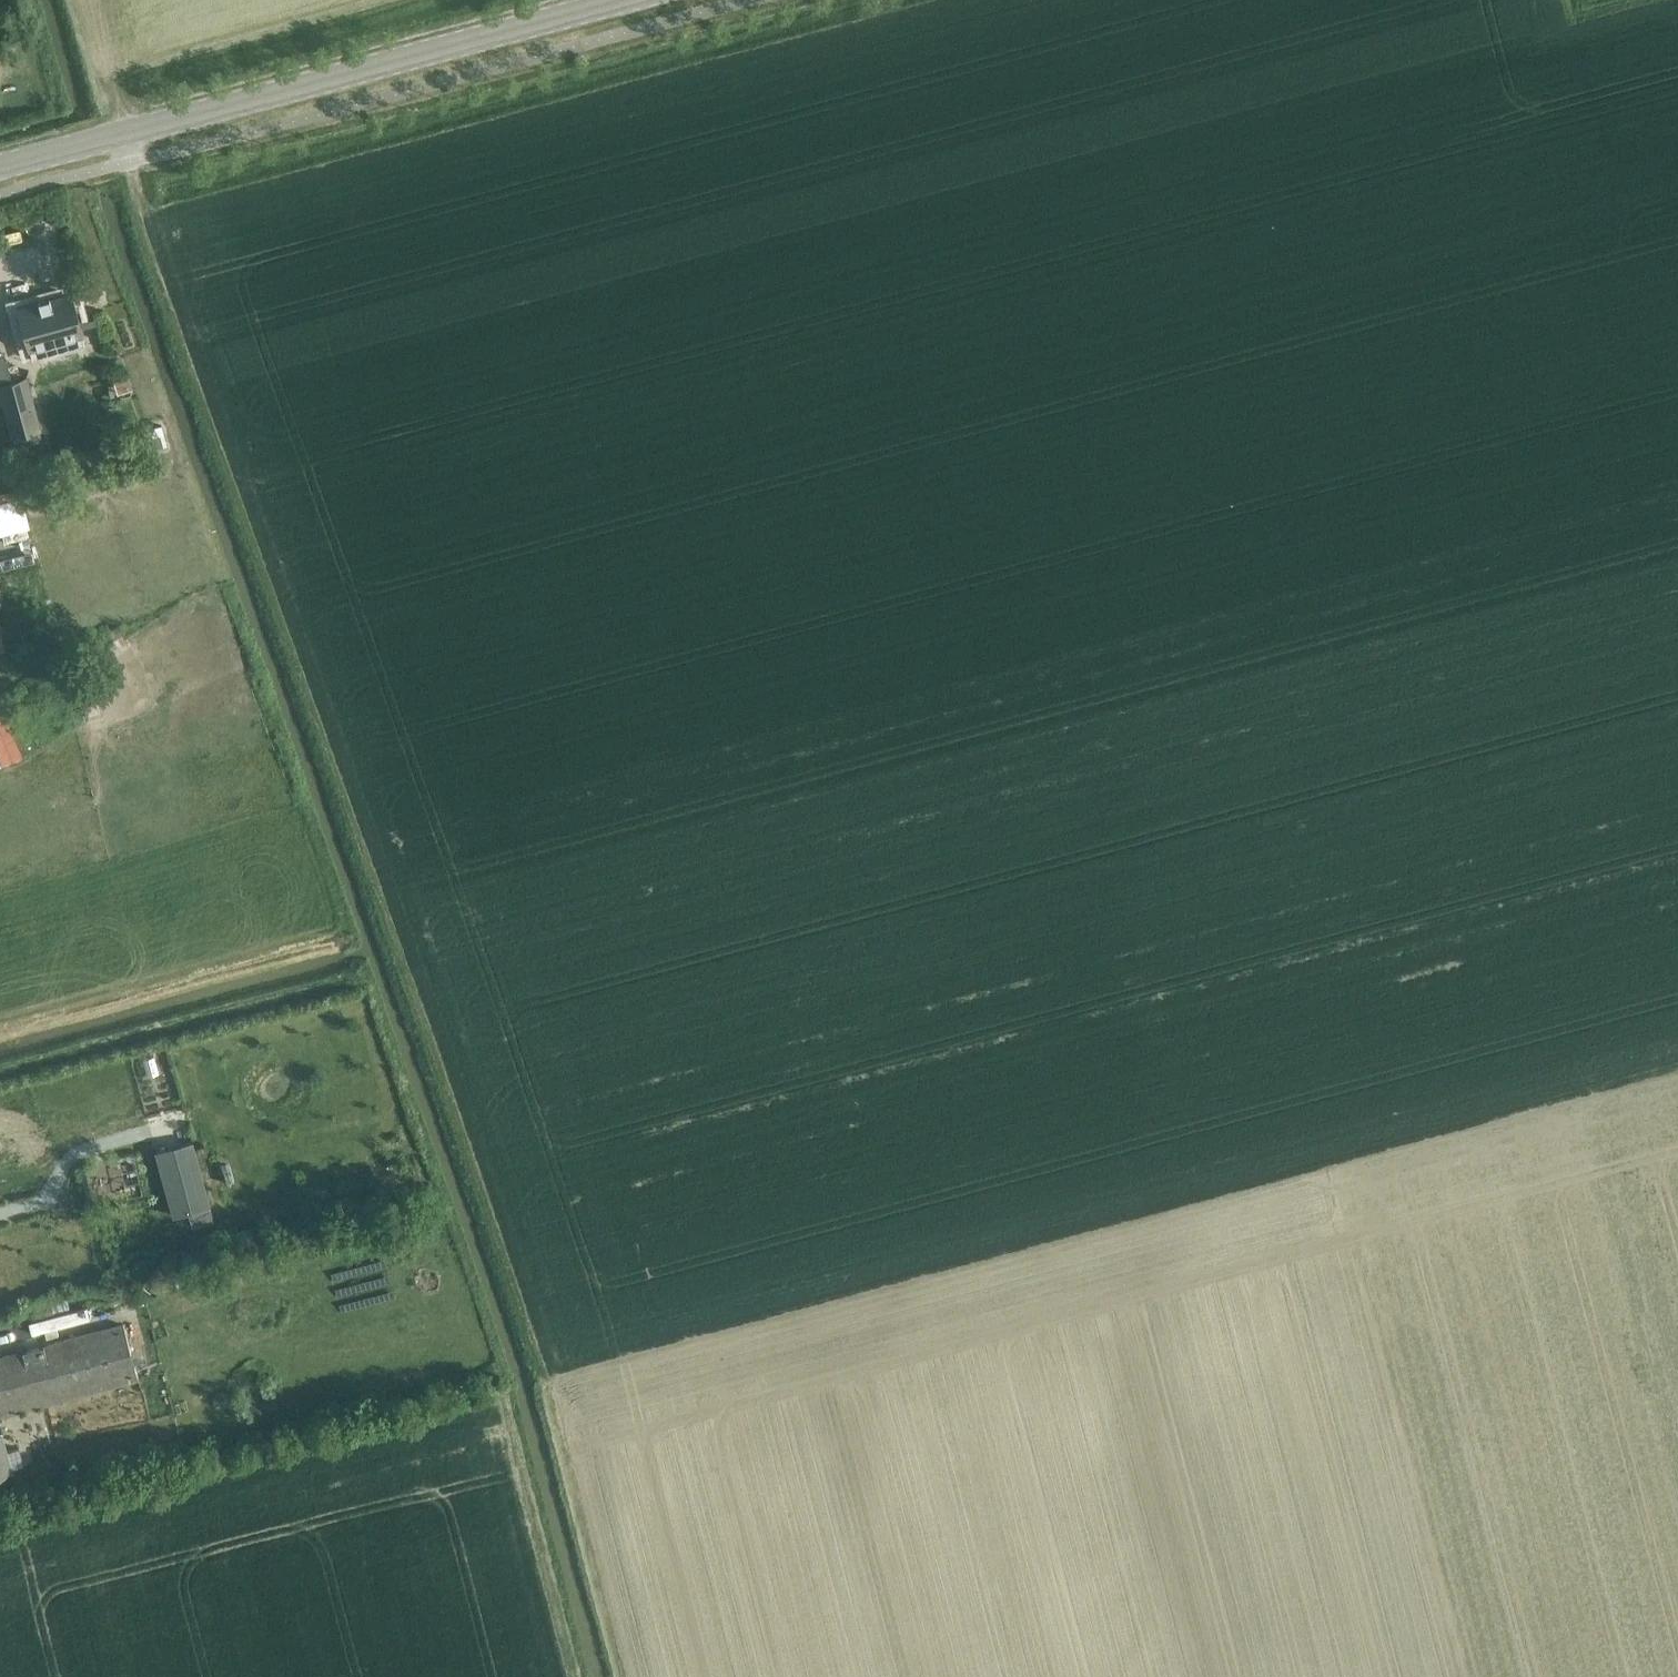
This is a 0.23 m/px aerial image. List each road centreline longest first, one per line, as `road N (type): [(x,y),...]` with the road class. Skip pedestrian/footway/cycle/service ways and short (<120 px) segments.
road 1 (tertiary): [(0,164),(613,0)]

